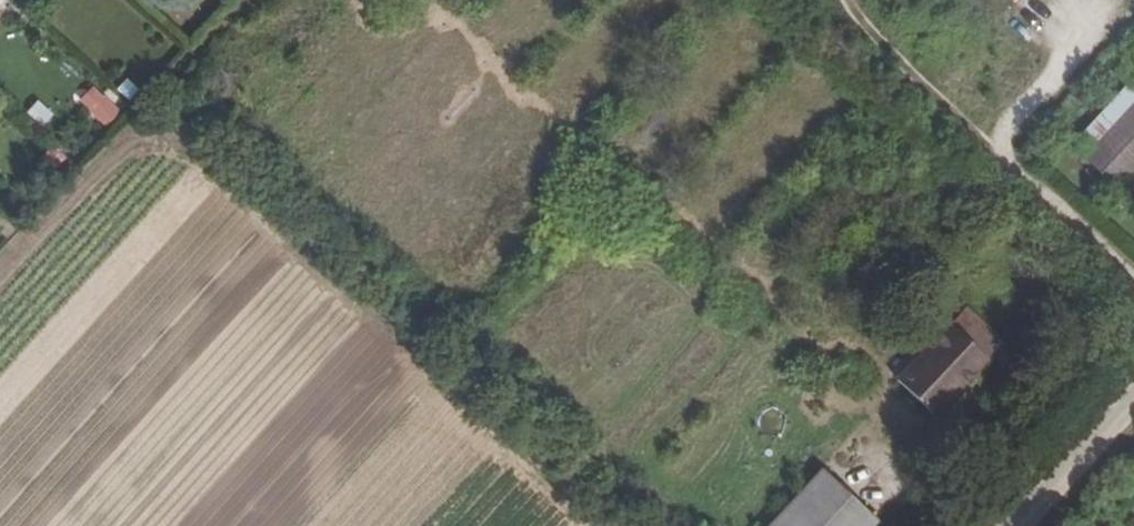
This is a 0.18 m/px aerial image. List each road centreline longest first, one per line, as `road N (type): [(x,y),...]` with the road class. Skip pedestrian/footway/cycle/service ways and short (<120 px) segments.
road 1 (residential): [(1016,525),(1133,399)]

